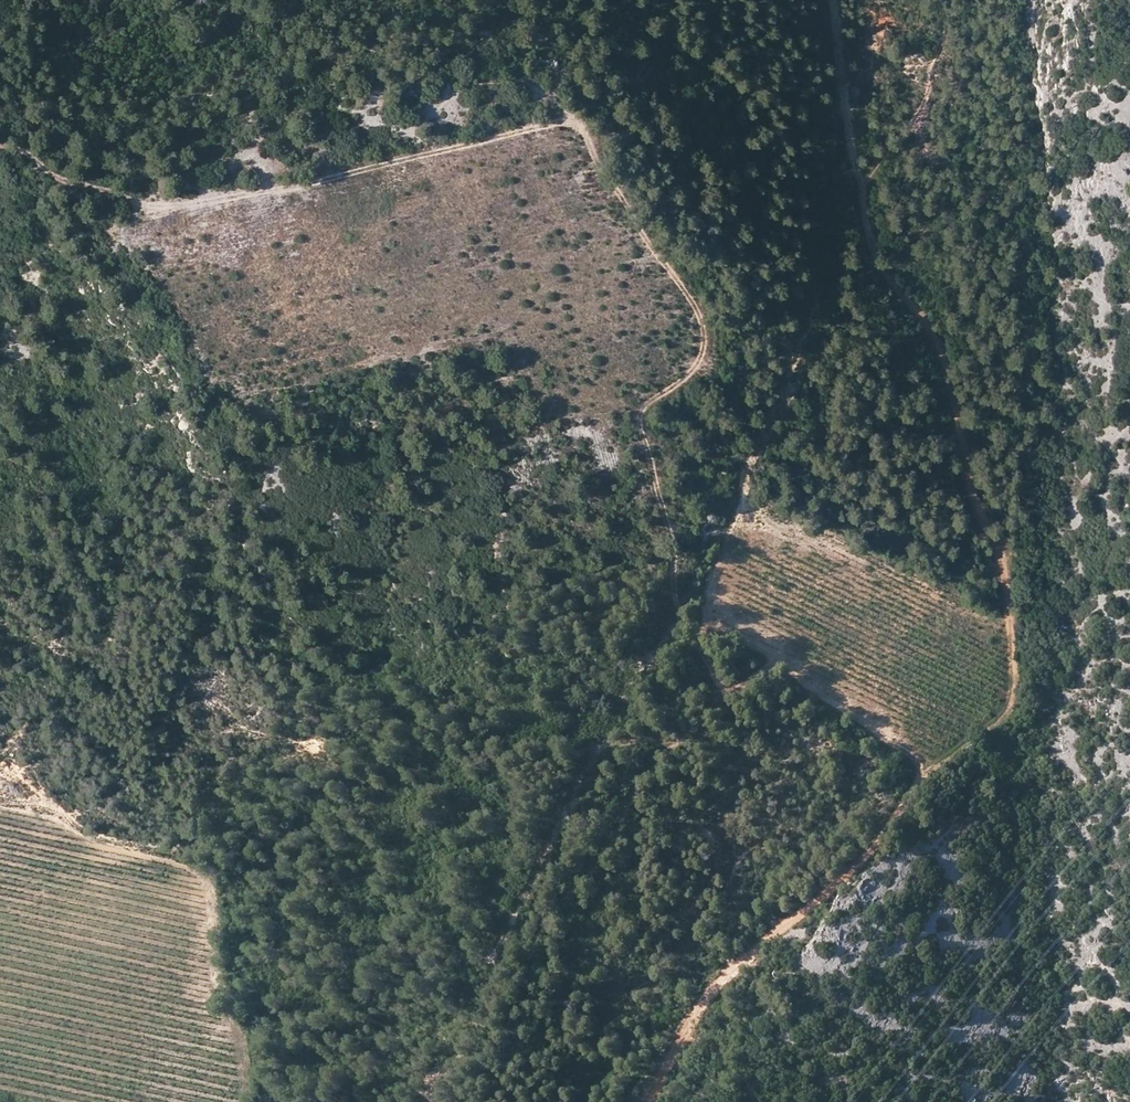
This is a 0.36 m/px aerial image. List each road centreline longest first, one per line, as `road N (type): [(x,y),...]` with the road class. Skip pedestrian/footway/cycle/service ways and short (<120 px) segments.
road 1 (track): [(639,419),(671,545),(677,617),(718,684),(717,697),(701,723),(649,766),(604,855),(542,928),(528,1005),(494,1101)]
road 2 (track): [(649,1101),(699,999),(898,821),(918,772)]
road 3 (track): [(0,144),(19,147),(67,181),(136,202)]
road 4 (track): [(433,1101),(388,1054),(370,1048),(359,1058),(361,1101)]

